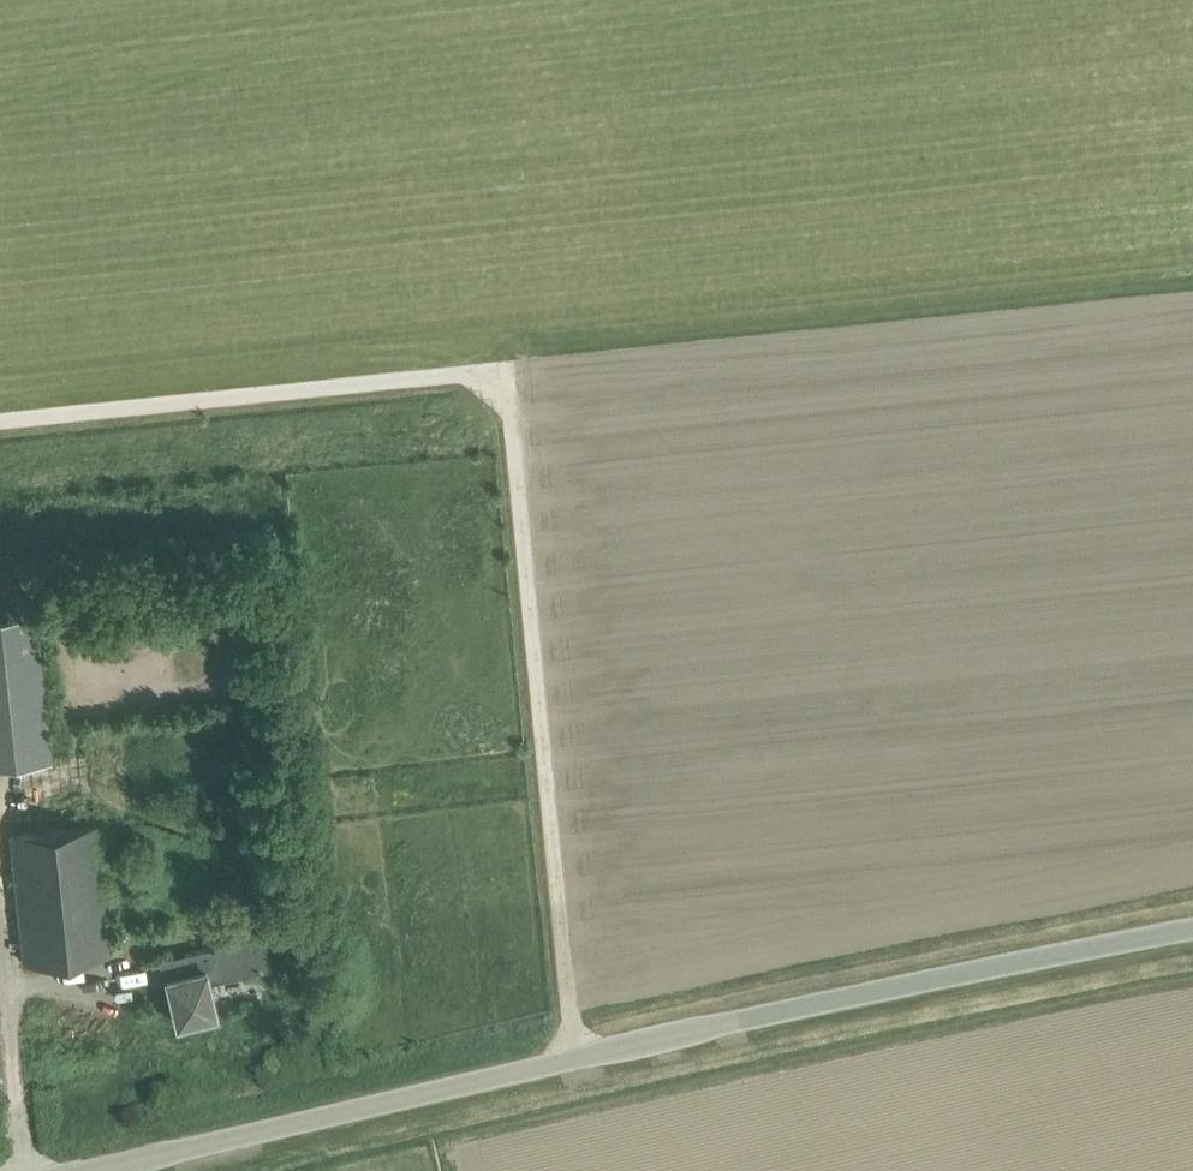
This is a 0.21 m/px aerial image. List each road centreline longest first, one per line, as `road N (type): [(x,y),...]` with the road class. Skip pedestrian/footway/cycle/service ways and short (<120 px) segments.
road 1 (unclassified): [(97,1170),(908,984),(1192,936)]

